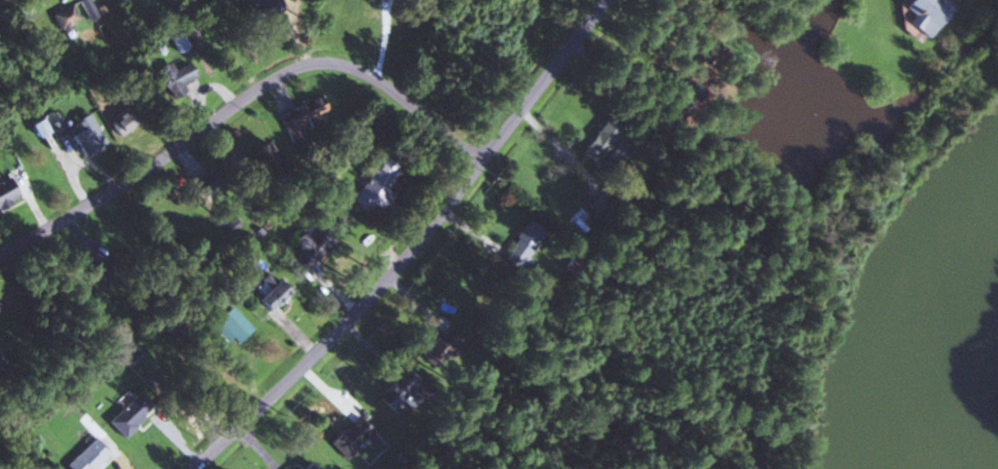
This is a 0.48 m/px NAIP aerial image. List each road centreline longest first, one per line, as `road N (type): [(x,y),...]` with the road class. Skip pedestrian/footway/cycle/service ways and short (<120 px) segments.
road 1 (residential): [(193,468),(360,308),(605,0)]
road 2 (residential): [(0,255),(135,178),(282,71),(321,60),(386,85),(483,160)]

